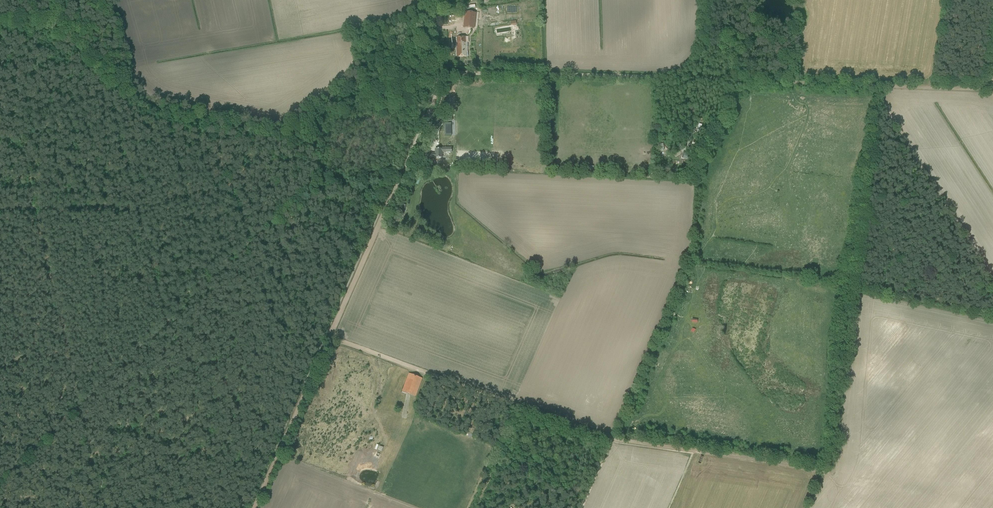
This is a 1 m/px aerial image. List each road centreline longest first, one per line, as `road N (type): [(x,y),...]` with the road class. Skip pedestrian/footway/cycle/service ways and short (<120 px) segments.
road 1 (track): [(992,57),(976,88),(433,71)]
road 2 (track): [(106,72),(135,210),(34,207),(78,405),(0,478)]
road 3 (track): [(434,0),(434,96),(254,507)]
road 4 (track): [(827,470),(610,436),(330,337)]
road 5 (track): [(316,111),(323,172),(247,244),(219,401),(105,463)]
road 6 (track): [(433,71),(374,73),(284,133),(258,134),(150,107),(57,28)]
road 7 (track): [(135,210),(165,323),(267,468)]
road 8 (track): [(0,58),(34,207)]

